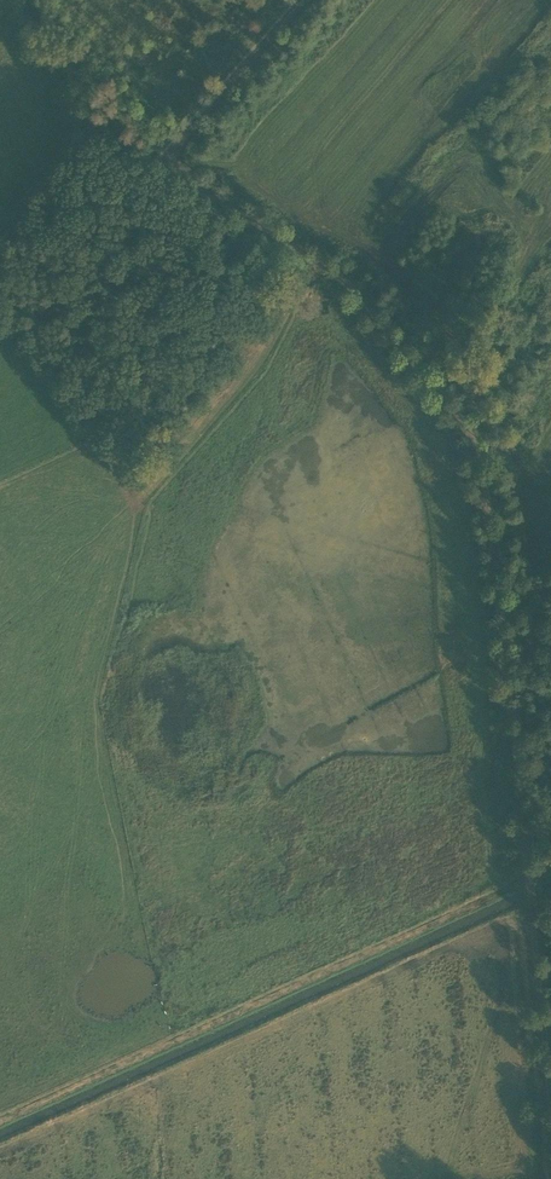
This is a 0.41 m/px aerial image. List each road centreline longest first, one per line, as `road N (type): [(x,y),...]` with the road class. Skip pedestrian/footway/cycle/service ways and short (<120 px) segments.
road 1 (track): [(528,880),(0,1126)]
road 2 (track): [(170,157),(187,180),(340,280),(447,398),(472,439),(499,579)]
road 3 (track): [(499,579),(528,880)]
road 4 (track): [(0,276),(27,277),(182,175)]
road 5 (track): [(170,157),(307,0)]
road 6 (track): [(530,905),(550,1111)]

